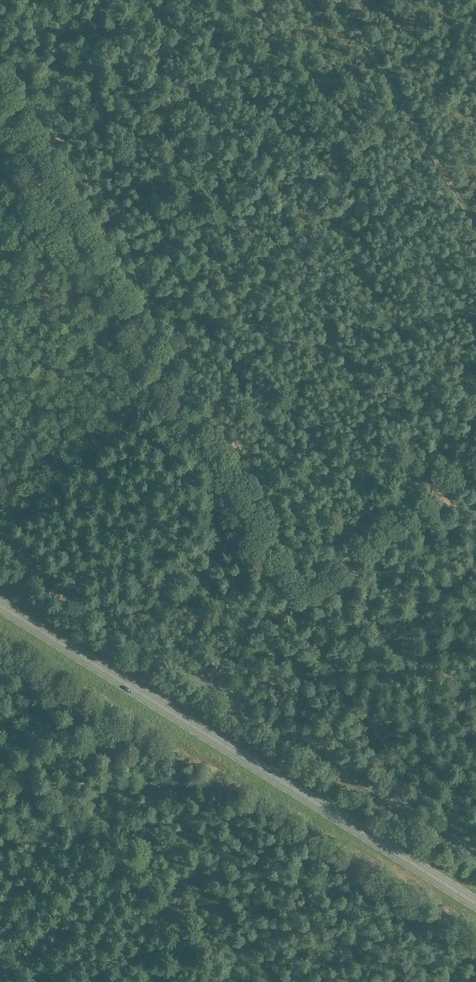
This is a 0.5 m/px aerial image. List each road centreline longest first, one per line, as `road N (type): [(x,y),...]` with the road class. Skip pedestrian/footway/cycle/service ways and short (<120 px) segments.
road 1 (unclassified): [(475,853),(138,640),(0,531)]
road 2 (primary): [(475,903),(0,605)]
road 3 (track): [(168,390),(0,104)]
road 4 (track): [(475,225),(334,0)]
road 5 (track): [(292,606),(168,390)]
road 6 (track): [(292,606),(475,462)]
road 7 (track): [(400,803),(396,780),(292,606)]
road 8 (track): [(0,525),(168,390)]

